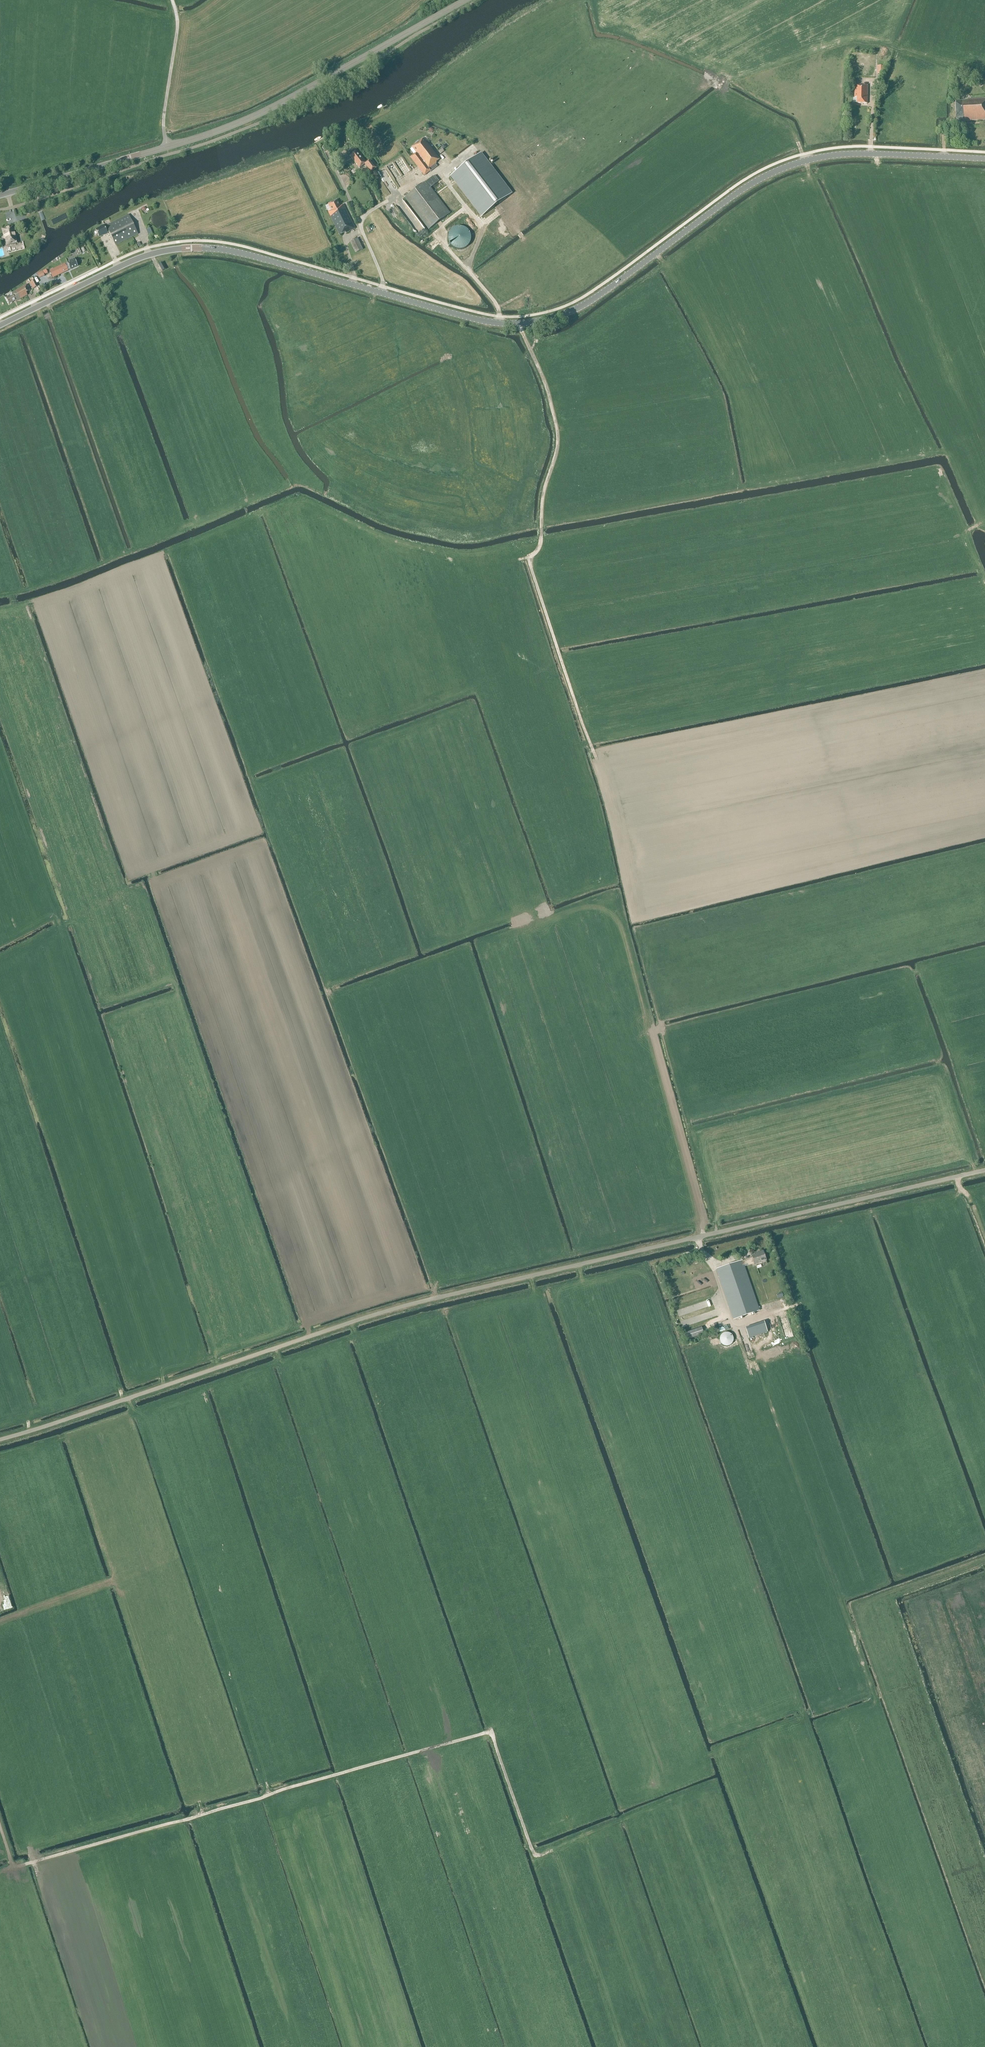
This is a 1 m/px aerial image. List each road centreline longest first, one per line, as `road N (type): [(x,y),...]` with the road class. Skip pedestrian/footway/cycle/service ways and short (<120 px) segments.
road 1 (secondary): [(0,325),(129,262),(191,248),(236,252),(484,321),(533,322),(583,305),(736,194),(789,166),(851,154),(984,159)]
road 2 (unclassified): [(956,1177),(391,1310),(0,1440)]
road 3 (secondary): [(0,195),(244,121),(466,0)]

